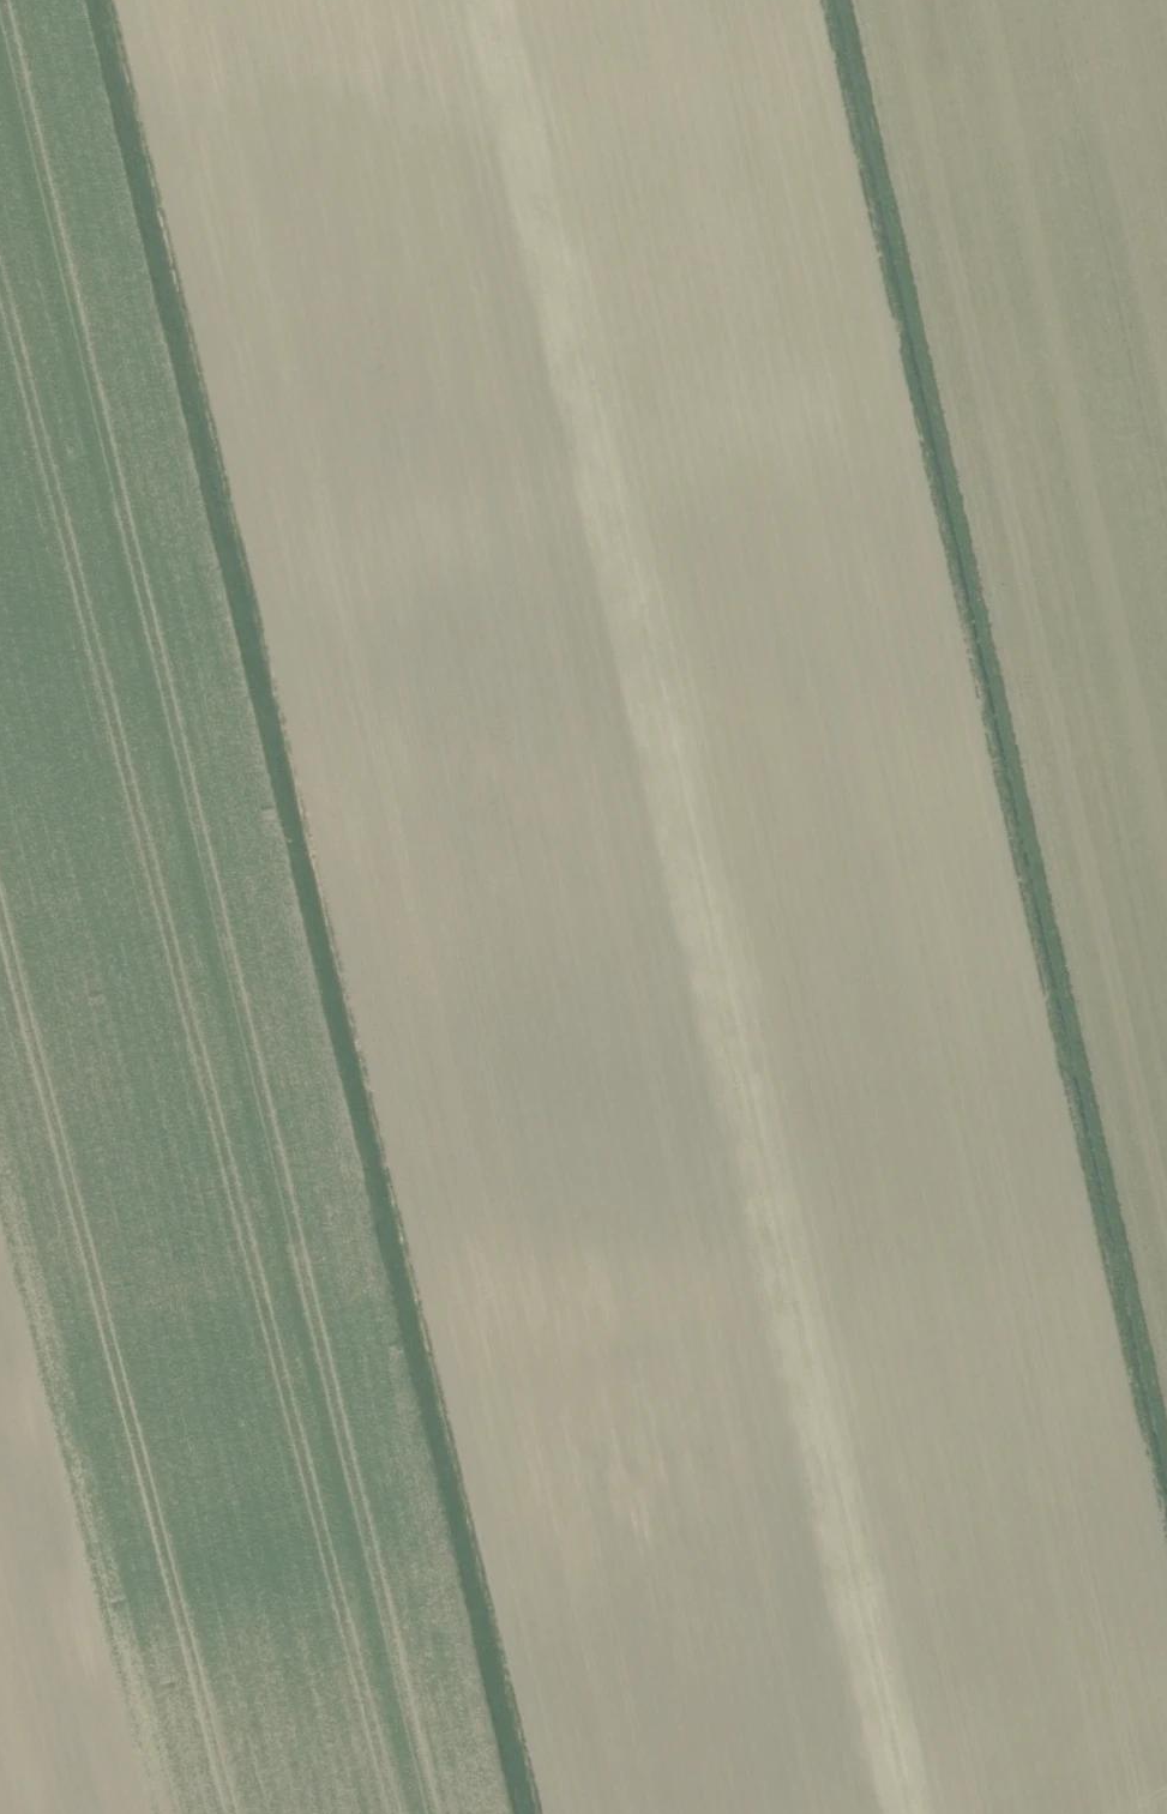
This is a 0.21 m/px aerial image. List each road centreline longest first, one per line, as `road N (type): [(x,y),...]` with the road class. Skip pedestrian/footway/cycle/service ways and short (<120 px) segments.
road 1 (track): [(0,1277),(132,1813)]

